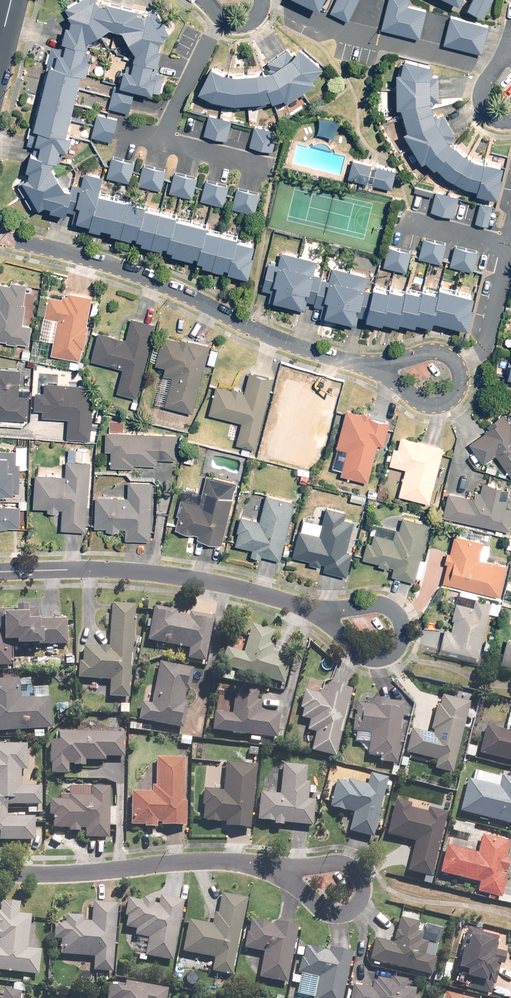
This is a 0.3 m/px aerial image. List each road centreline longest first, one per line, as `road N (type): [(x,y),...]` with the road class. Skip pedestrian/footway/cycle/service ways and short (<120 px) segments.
road 1 (residential): [(0,234),(164,285),(334,356),(378,364)]
road 2 (residential): [(0,569),(141,568),(325,609)]
road 3 (residential): [(0,873),(224,863),(285,870)]
road 4 (residential): [(325,609),(375,602),(406,630),(387,656),(359,650),(336,632)]
road 5 (residential): [(378,364),(433,350),(462,371),(453,399),(431,406),(402,384)]
road 6 (residential): [(285,870),(333,862),(362,886),(348,911),(310,898)]

